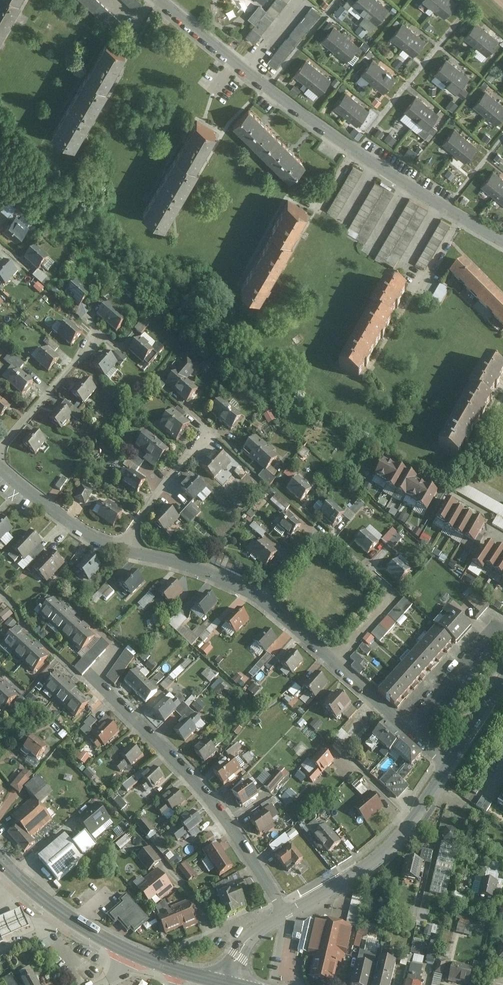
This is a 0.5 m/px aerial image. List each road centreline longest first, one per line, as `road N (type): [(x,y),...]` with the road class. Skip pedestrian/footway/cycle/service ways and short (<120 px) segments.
road 1 (residential): [(502,242),(339,144),(161,0)]
road 2 (residential): [(287,914),(210,799),(92,679)]
road 3 (residential): [(258,597),(319,533),(358,565),(392,596),(335,662)]
road 4 (residential): [(287,914),(373,864),(411,824),(448,766)]
road 5 (secondary): [(0,857),(61,911),(132,953)]
road 6 (residential): [(335,662),(448,766)]
road 7 (residential): [(0,451),(96,337)]
road 8 (residential): [(0,468),(86,535),(123,549)]
road 9 (residential): [(123,549),(211,573),(258,597)]
road 10 (residential): [(123,549),(205,432)]

